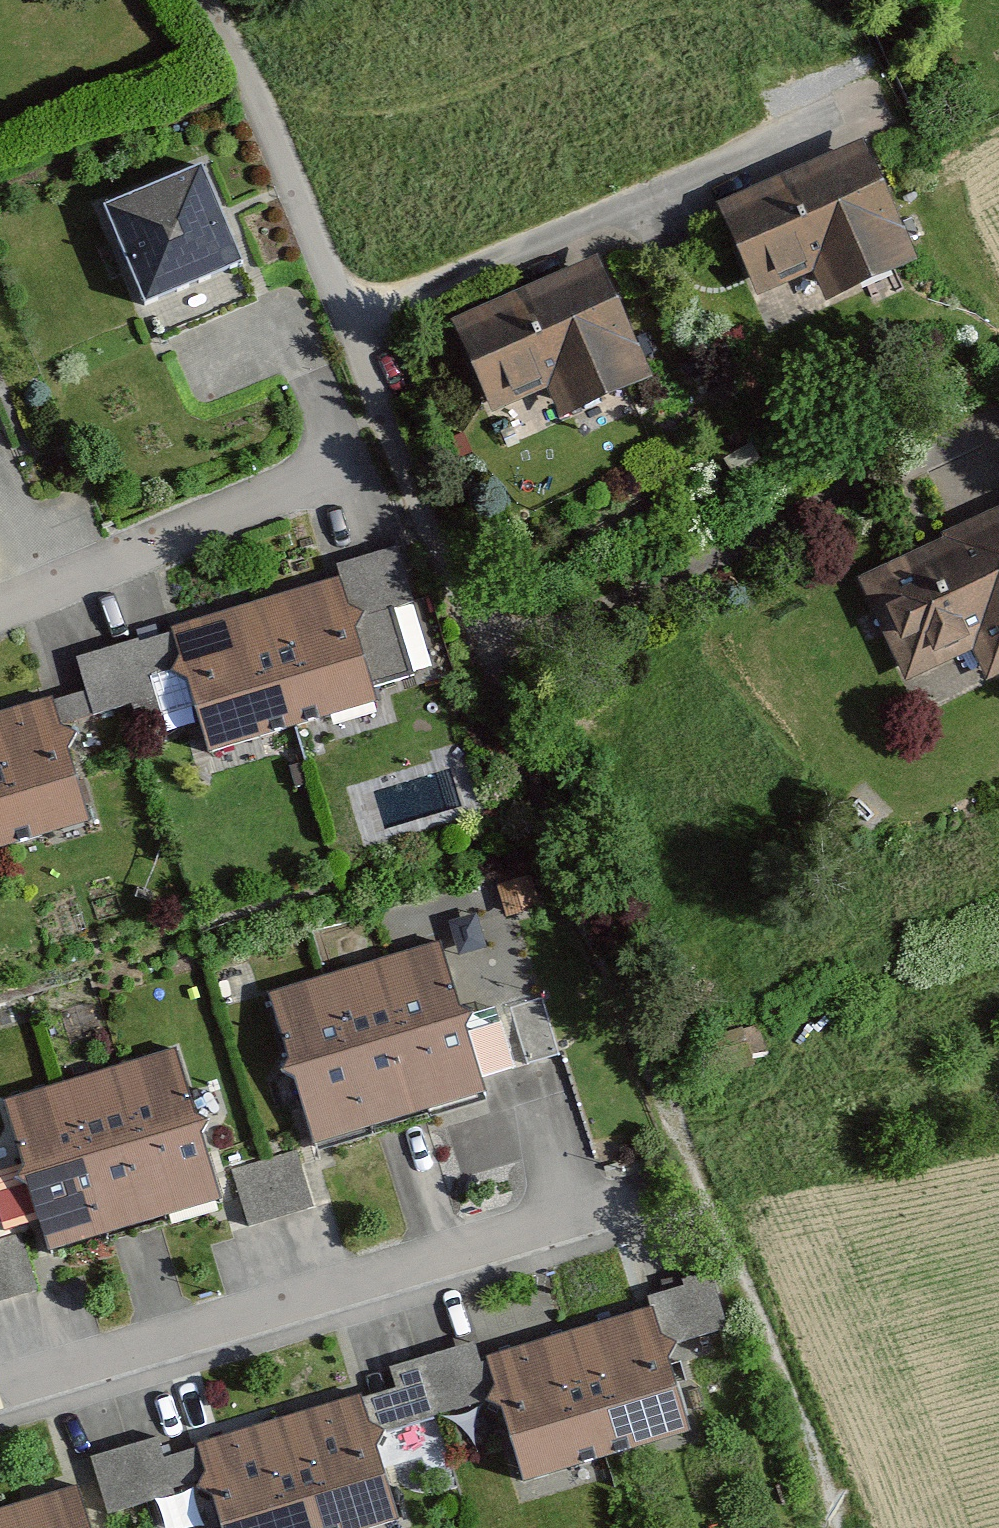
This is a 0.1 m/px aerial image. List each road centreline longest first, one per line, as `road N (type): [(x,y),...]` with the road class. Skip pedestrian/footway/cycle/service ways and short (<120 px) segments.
road 1 (track): [(488,652),(842,1527)]
road 2 (residential): [(362,335),(488,652),(965,443)]
road 3 (residential): [(0,1386),(645,1190)]
road 4 (residential): [(362,335),(851,114)]
road 5 (residential): [(0,610),(345,467)]
road 6 (residential): [(201,0),(225,33),(362,335)]

